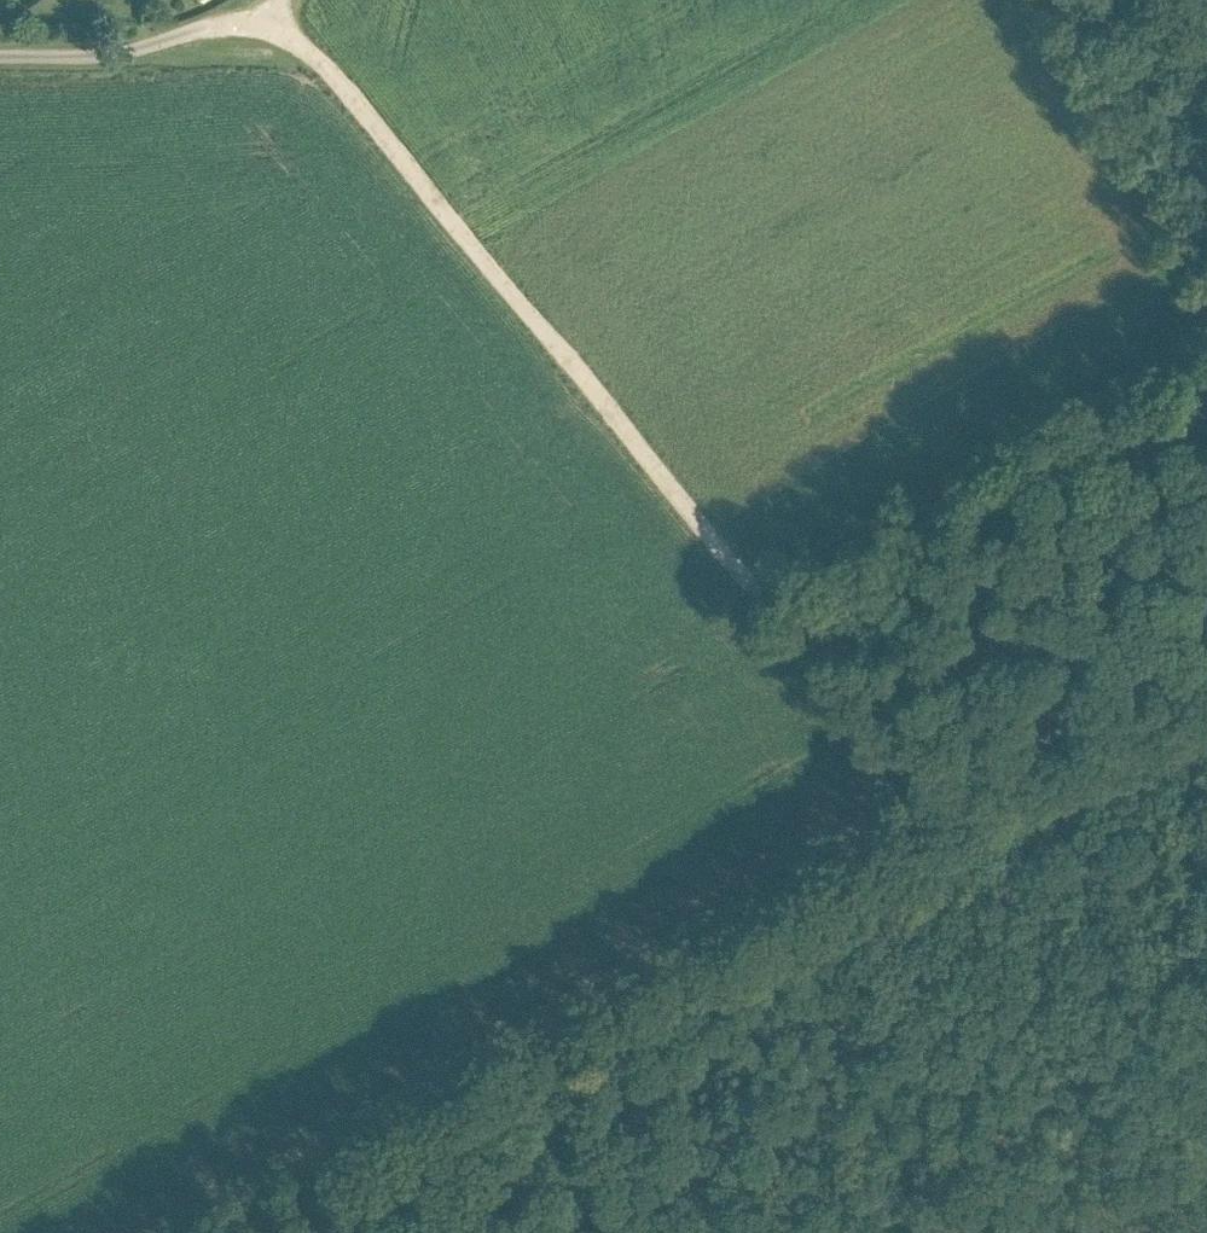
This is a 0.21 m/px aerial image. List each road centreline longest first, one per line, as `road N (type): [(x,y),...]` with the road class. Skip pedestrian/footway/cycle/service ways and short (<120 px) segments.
road 1 (tertiary): [(1206,637),(296,1144),(152,1232)]
road 2 (track): [(352,78),(932,792)]
road 3 (unclassified): [(0,32),(294,21),(352,78)]

